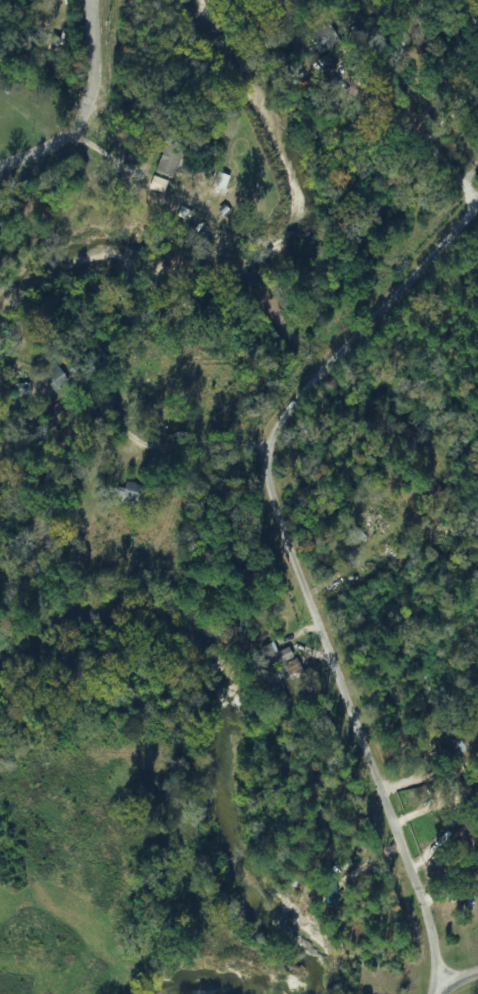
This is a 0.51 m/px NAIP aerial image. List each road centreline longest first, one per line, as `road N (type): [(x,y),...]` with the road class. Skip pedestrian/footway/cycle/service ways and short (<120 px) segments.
road 1 (residential): [(447,993),(433,907),(299,559),(279,498),(276,450),(356,335),(477,219)]
road 2 (residential): [(276,450),(201,448),(117,461),(91,494),(97,558)]
road 3 (residential): [(0,175),(77,147),(103,96),(98,0)]
road 4 (residential): [(477,191),(359,43)]

